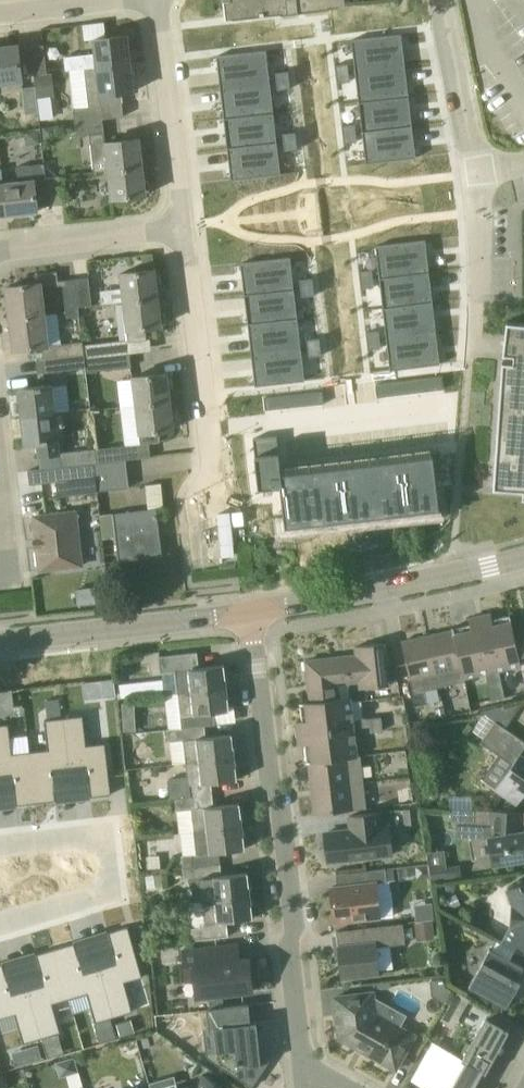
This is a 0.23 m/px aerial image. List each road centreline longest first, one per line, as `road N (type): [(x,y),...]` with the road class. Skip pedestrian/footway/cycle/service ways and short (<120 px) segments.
road 1 (residential): [(309,1070),(286,950),(292,927),(280,802),(267,781),(251,611)]
road 2 (residential): [(211,555),(211,466),(178,235)]
road 3 (secondary): [(251,611),(523,560)]
road 4 (secondary): [(0,642),(251,611)]
road 5 (residential): [(178,235),(161,2)]
road 6 (residential): [(476,180),(440,0)]
road 7 (residential): [(178,235),(0,256)]
road 8 (residential): [(161,2),(0,18)]

